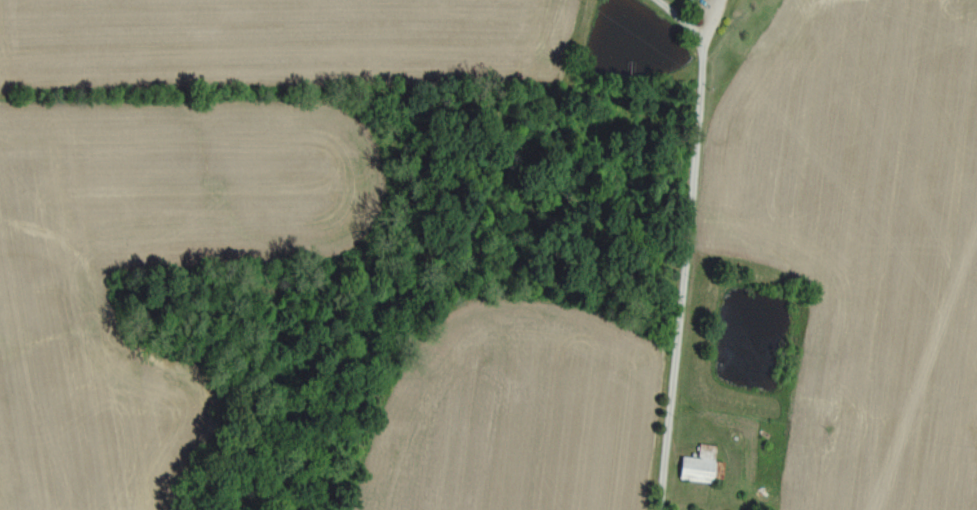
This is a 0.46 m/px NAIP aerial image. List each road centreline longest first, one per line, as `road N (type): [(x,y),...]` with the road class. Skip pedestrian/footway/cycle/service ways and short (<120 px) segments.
road 1 (residential): [(658,509),(685,269),(696,56),(714,0)]

